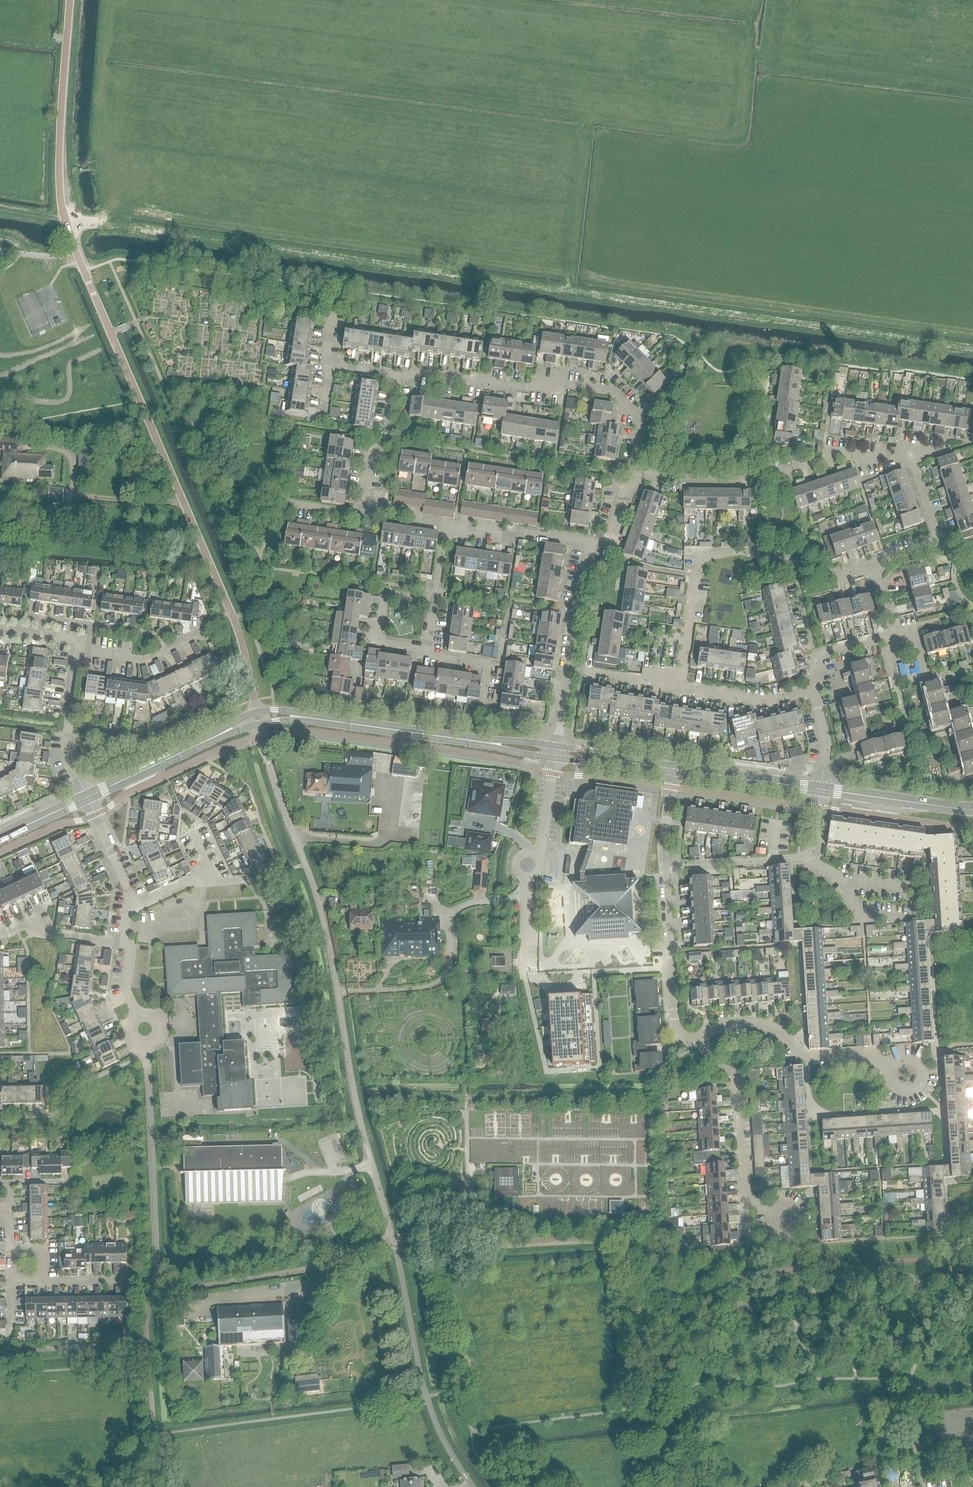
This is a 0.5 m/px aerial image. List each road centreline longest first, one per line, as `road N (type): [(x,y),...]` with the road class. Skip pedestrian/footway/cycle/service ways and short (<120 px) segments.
road 1 (unclassified): [(392,1240),(358,1118),(316,897),(257,718)]
road 2 (residential): [(69,234),(233,618),(257,718)]
road 3 (residential): [(396,377),(612,390),(641,418),(634,476)]
road 4 (tertiary): [(554,752),(292,715),(257,718)]
road 5 (residential): [(634,476),(738,481),(834,449),(912,461)]
road 6 (residential): [(686,642),(695,575),(707,556),(737,552),(841,575),(873,564)]
road 7 (unclassified): [(69,0),(58,154),(69,234)]
road 8 (residential): [(887,1068),(861,1053),(804,1056),(784,1034),(753,1022),(723,1024),(696,1040)]
road 9 (residential): [(554,752),(588,544)]
road 10 (tertiary): [(257,718),(87,797)]
road 11 (residential): [(743,1196),(736,1076),(696,1040)]
road 12 (residential): [(684,1037),(673,1024),(663,868)]
road 13 (tertiary): [(972,808),(820,788)]
road 14 (residential): [(87,797),(64,746),(77,652)]
road 15 (tertiary): [(820,788),(672,769)]
road 16 (residential): [(873,564),(937,536),(912,461)]
road 17 (residential): [(513,716),(481,712),(488,665),(424,649)]
road 18 (residential): [(588,544),(446,524)]
road 19 (residential): [(813,689),(764,700),(682,691),(681,683)]
road 20 (residential): [(424,649),(382,643),(379,635),(392,596),(432,602)]
road 21 (residential): [(198,629),(144,661),(77,652)]
road 22 (residential): [(363,503),(396,377)]
road 23 (residential): [(0,931),(23,920),(39,931),(123,941)]
road 24 (residential): [(884,635),(896,681),(926,673),(914,627)]

